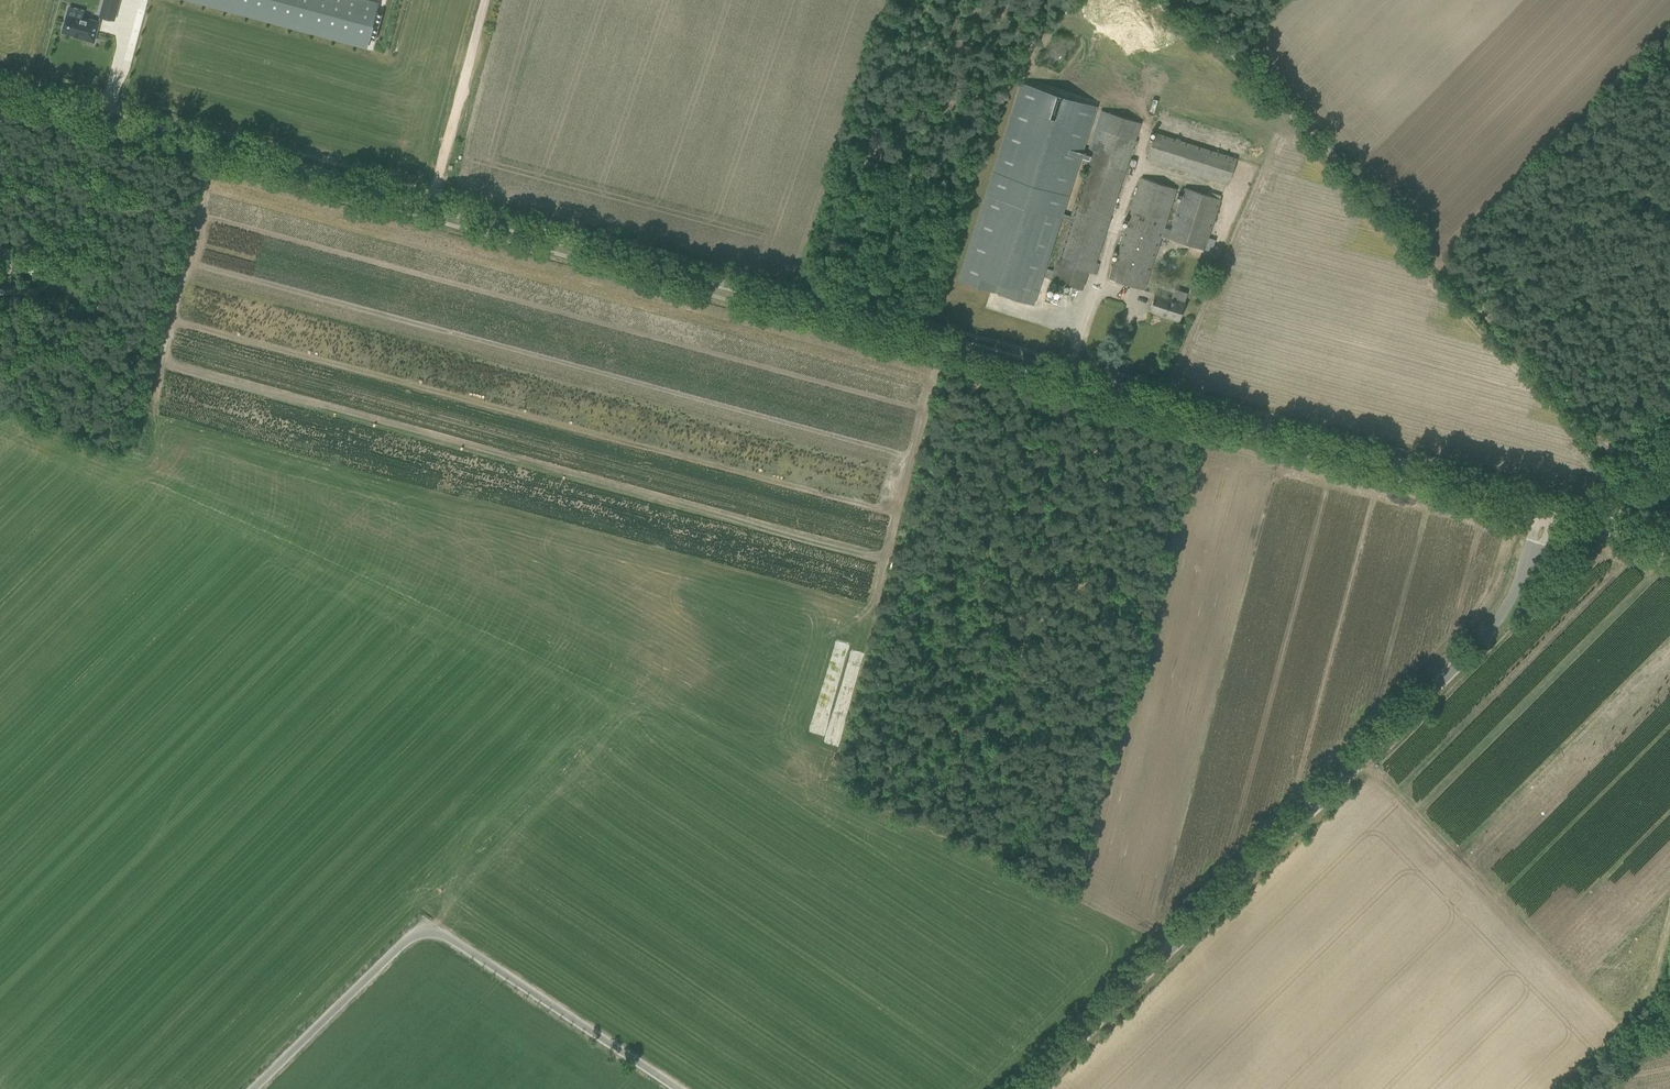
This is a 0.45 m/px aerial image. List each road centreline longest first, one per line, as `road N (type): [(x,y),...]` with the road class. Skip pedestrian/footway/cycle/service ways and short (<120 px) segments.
road 1 (tertiary): [(1537,504),(431,204)]
road 2 (unclassified): [(1031,1088),(1489,635),(1532,552)]
road 3 (track): [(1636,483),(1622,457),(1178,0)]
road 4 (unclassified): [(677,1088),(434,933),(404,944),(254,1088)]
road 5 (tertiary): [(431,204),(0,90)]
road 6 (unclassified): [(431,204),(485,0)]

